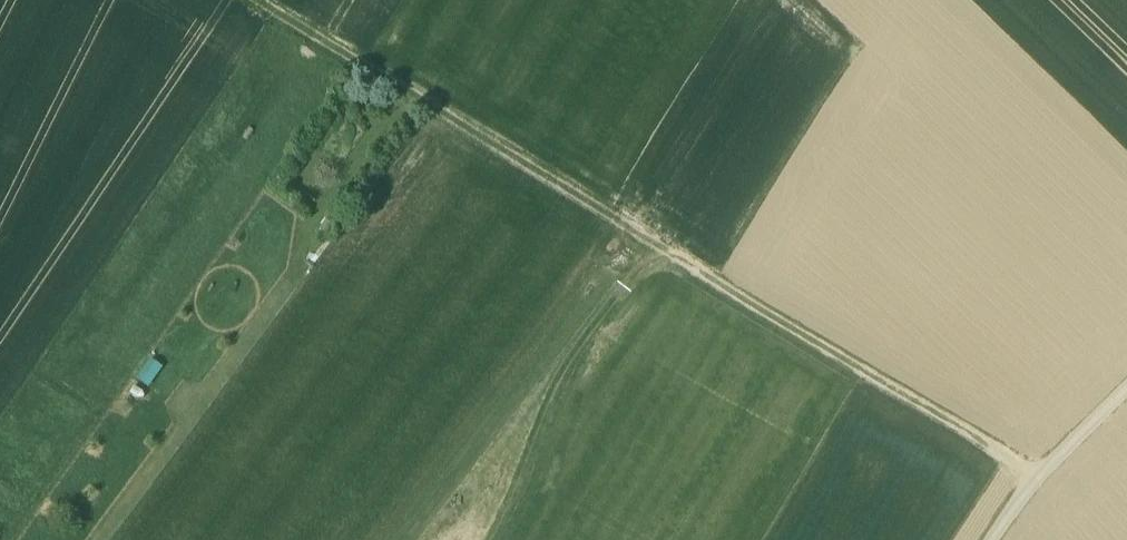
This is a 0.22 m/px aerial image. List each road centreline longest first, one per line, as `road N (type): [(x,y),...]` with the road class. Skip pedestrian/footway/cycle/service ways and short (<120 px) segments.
road 1 (track): [(1033,479),(680,272),(650,289),(577,385),(514,539)]
road 2 (track): [(680,272),(246,0)]
road 3 (track): [(1126,386),(1033,479),(993,539)]

